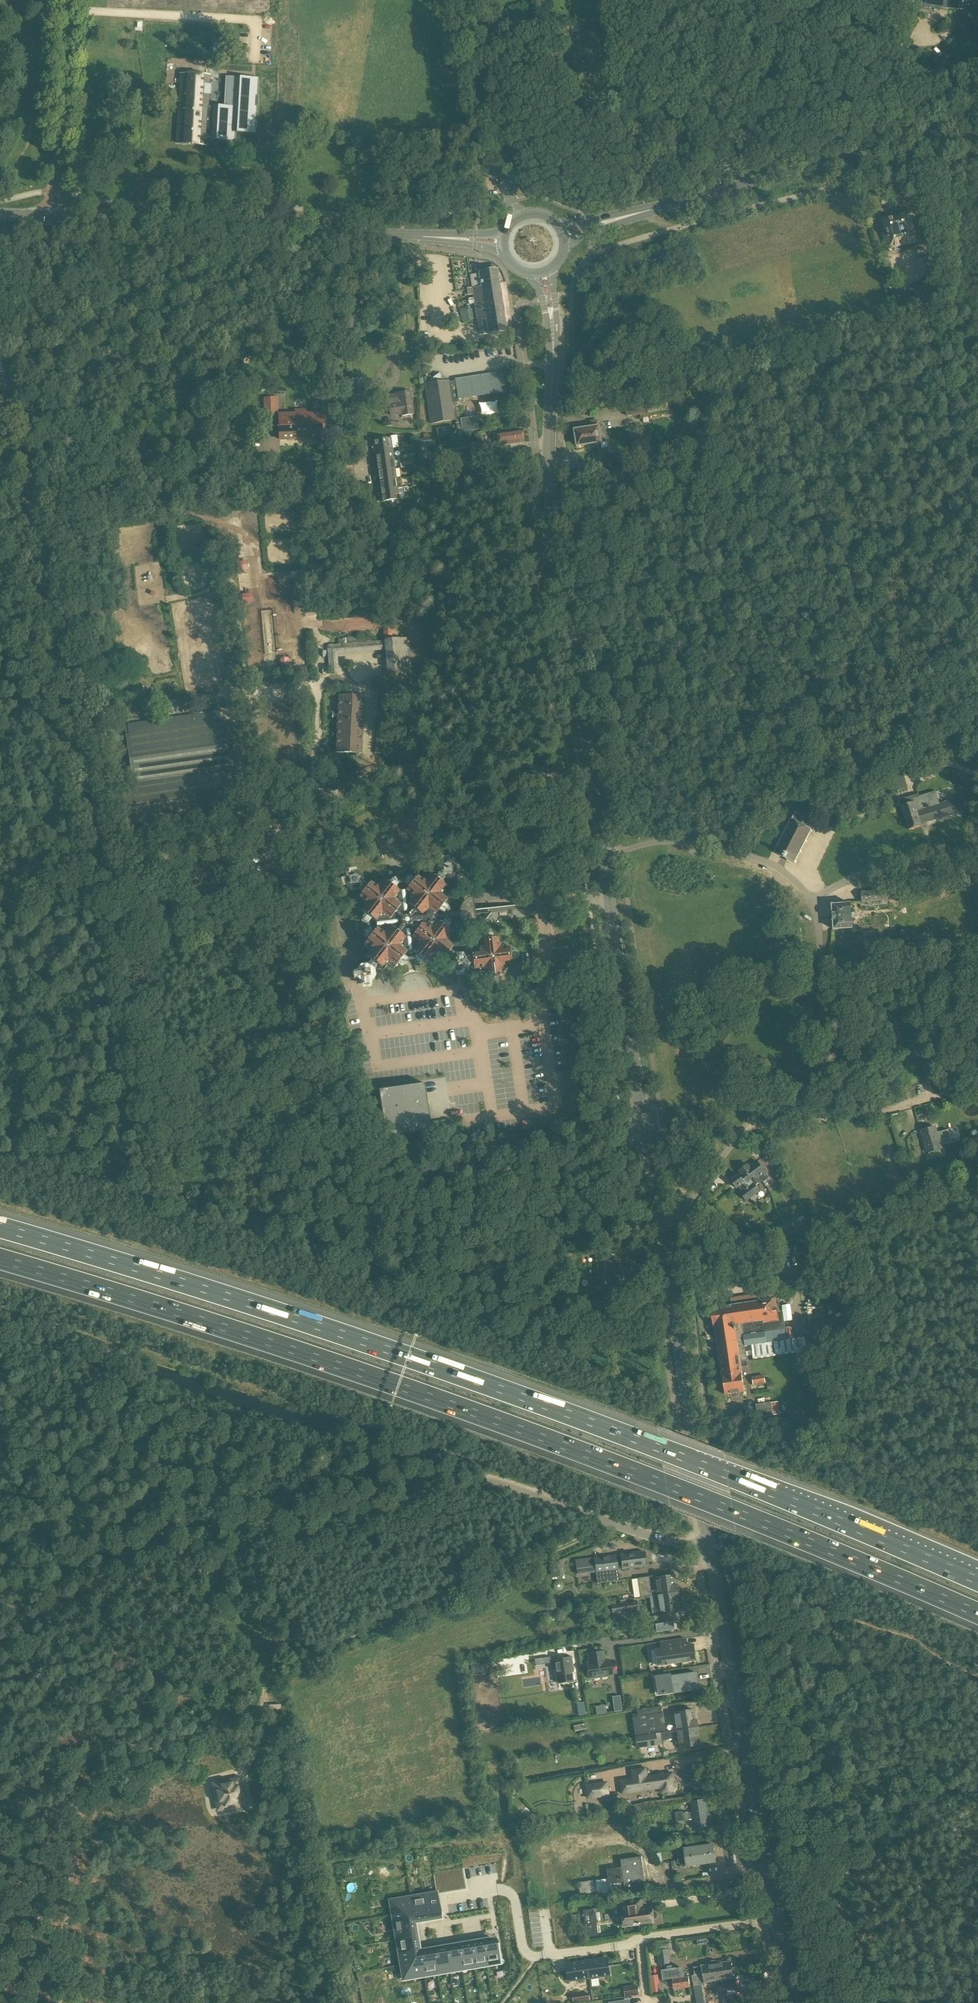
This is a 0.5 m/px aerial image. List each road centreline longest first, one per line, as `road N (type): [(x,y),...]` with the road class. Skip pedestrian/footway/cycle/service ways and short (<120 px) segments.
road 1 (secondary): [(710,1547),(555,538),(553,357)]
road 2 (motorway): [(0,1260),(392,1384),(733,1512),(977,1615)]
road 3 (motorway): [(977,1581),(694,1462),(430,1365),(0,1228)]
road 4 (unclassified): [(0,1600),(227,1525),(309,1536),(474,1480),(651,1537),(710,1547)]
road 5 (residential): [(444,1899),(507,1890),(523,1946),(538,1956),(778,1921)]
road 6 (secondary): [(778,1921),(710,1547)]
road 7 (track): [(112,873),(34,509)]
road 8 (primary): [(414,236),(55,216)]
road 9 (residential): [(32,497),(245,474),(365,471)]
road 10 (primary): [(670,205),(977,123)]
road 11 (track): [(977,1080),(890,1108),(744,1129)]
road 12 (unclassified): [(517,217),(478,0)]
road 13 (unclassified): [(55,216),(70,0)]
road 14 (track): [(152,1068),(112,873)]
road 15 (track): [(278,798),(112,873)]
road 16 (unclassified): [(32,497),(0,347)]

